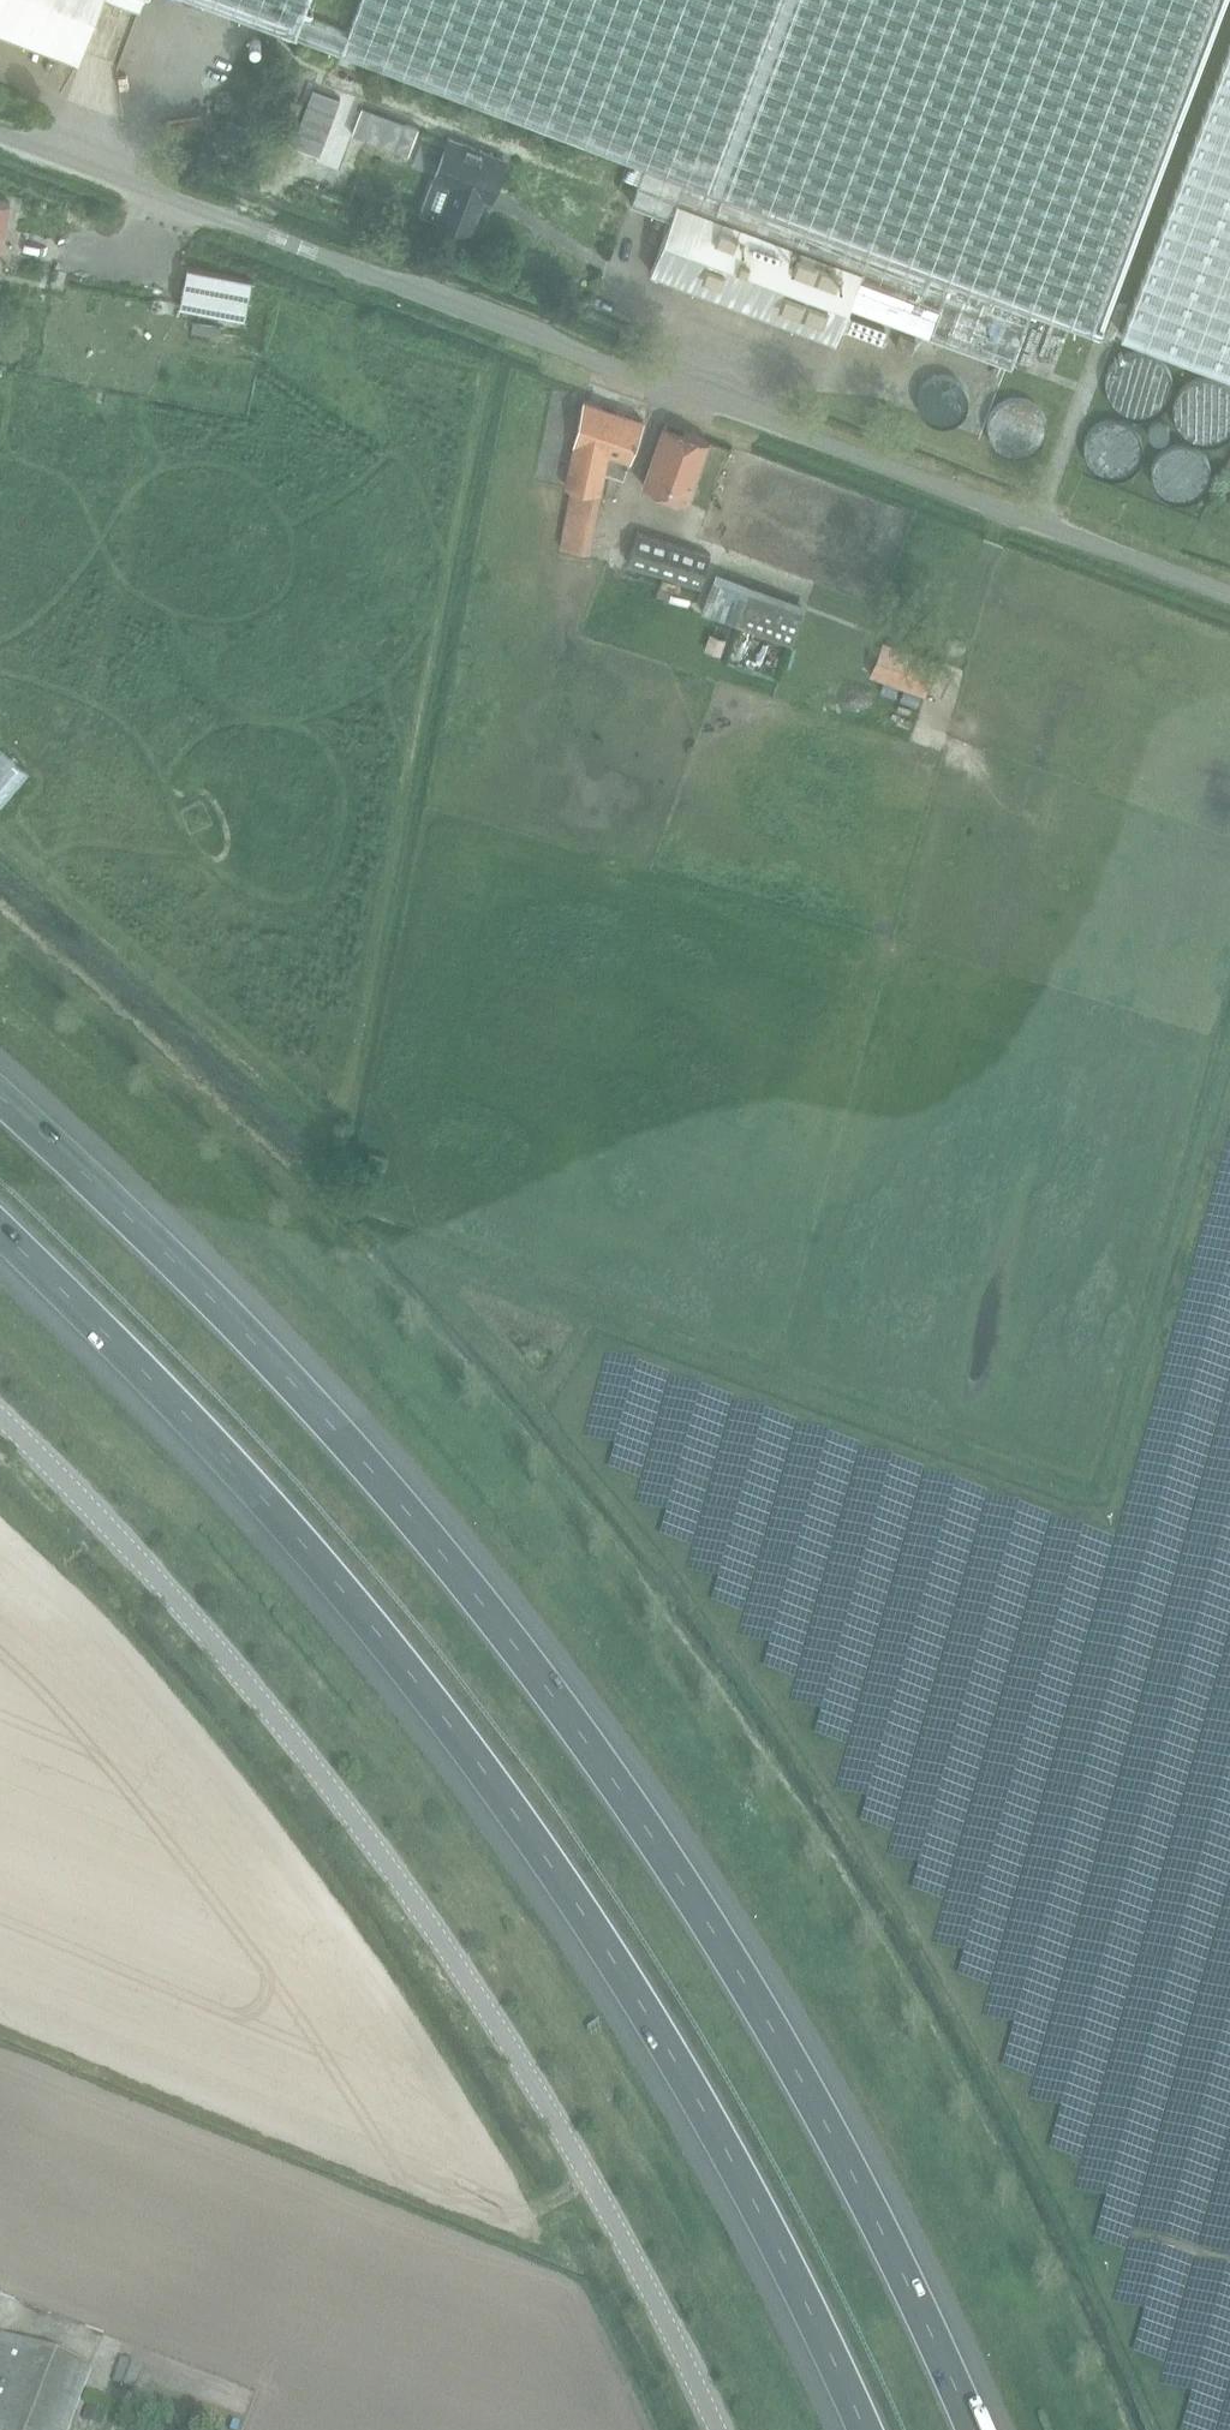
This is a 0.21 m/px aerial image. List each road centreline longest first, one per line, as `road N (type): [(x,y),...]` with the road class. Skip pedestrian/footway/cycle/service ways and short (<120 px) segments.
road 1 (motorway): [(974,2429),(890,2244),(743,1981),(564,1709),(367,1464),(129,1220),(0,1102)]
road 2 (motorway): [(0,1233),(310,1551),(481,1765),(660,2033),(806,2302),(863,2429)]
road 3 (unclassified): [(1229,595),(0,136)]
road 4 (unclassified): [(715,2429),(576,2154),(337,1797),(219,1648),(87,1498),(0,1416)]

